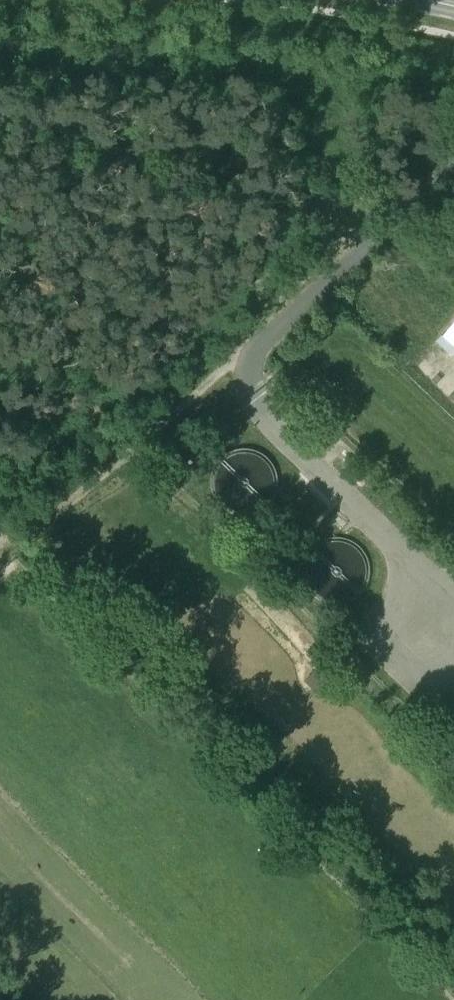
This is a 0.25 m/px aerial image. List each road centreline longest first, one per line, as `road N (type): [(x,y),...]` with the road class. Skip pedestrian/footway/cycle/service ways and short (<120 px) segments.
road 1 (unclassified): [(453,165),(0,553)]

